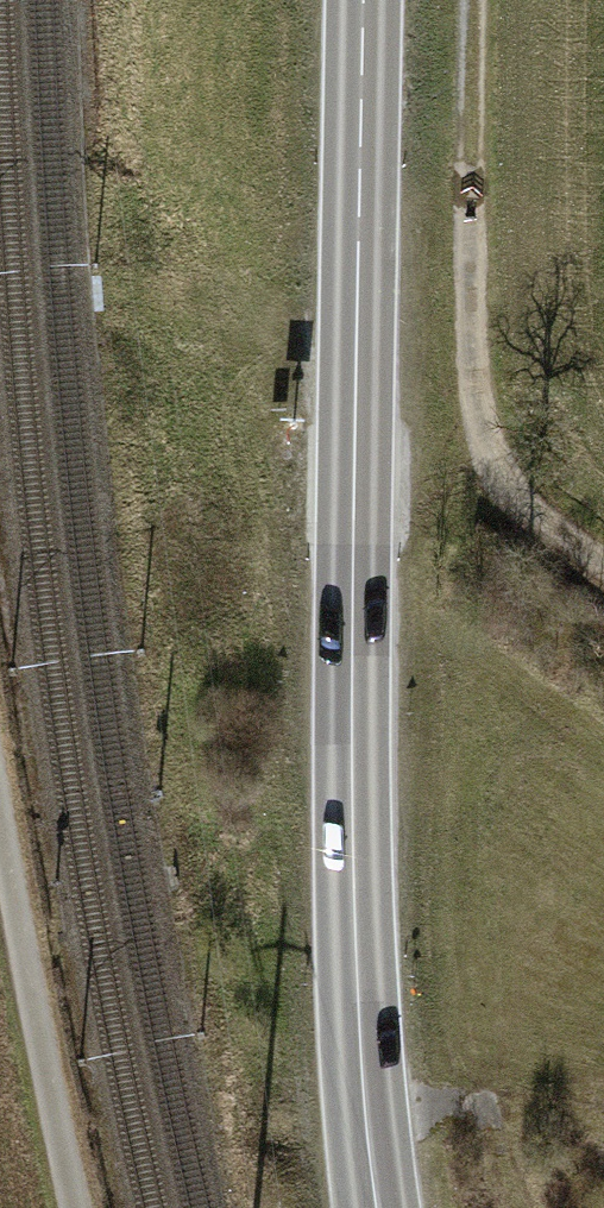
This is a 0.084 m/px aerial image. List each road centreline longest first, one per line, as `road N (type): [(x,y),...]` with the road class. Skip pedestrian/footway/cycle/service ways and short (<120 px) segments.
road 1 (primary): [(379,1207),(359,985),(354,710),(368,0)]
road 2 (track): [(477,0),(470,376),(529,507),(603,562)]
road 3 (track): [(522,1207),(487,1101),(367,1100)]

